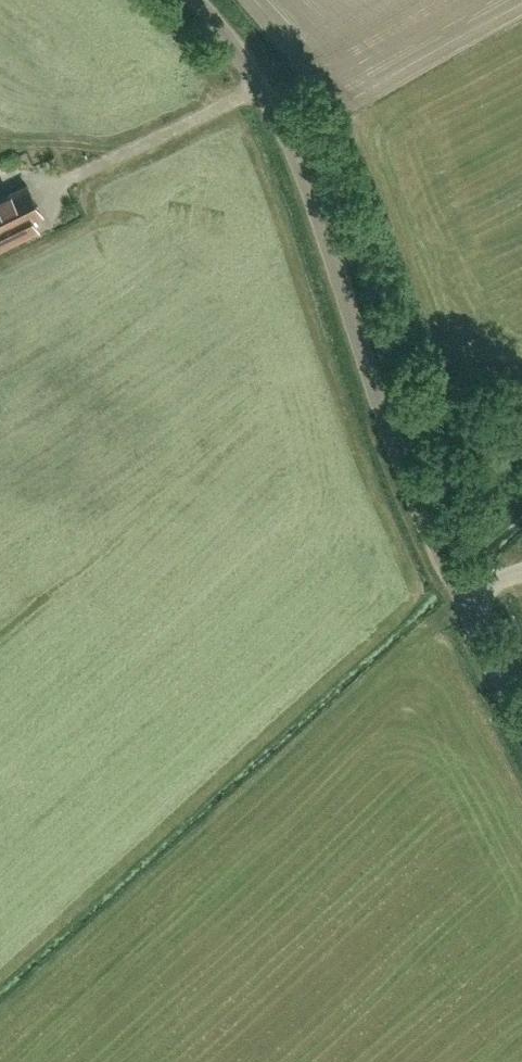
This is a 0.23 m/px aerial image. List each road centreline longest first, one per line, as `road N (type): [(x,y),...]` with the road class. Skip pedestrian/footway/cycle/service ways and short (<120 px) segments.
road 1 (unclassified): [(460,594),(414,489),(297,156),(248,42),(212,0)]
road 2 (unclassified): [(521,717),(460,594)]

